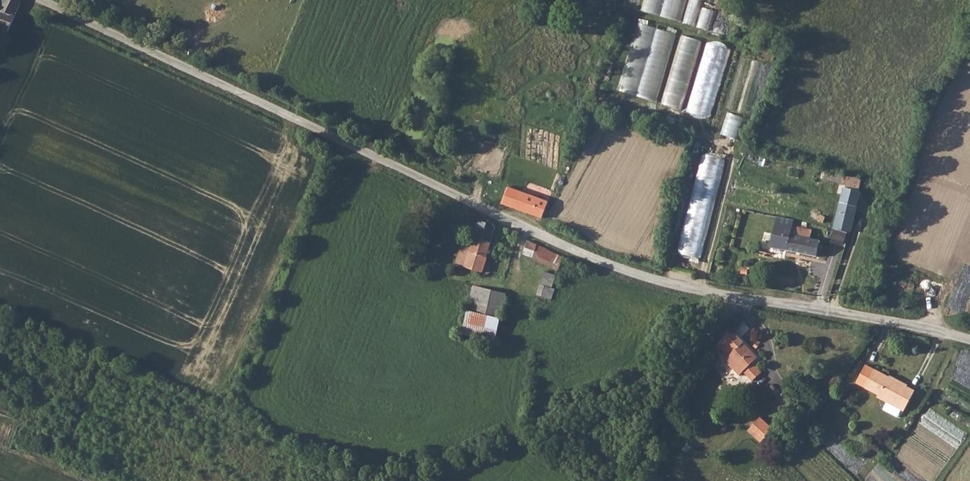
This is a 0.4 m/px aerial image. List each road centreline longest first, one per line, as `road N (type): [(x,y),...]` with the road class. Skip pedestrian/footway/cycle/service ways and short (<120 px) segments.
road 1 (unclassified): [(41,0),(622,268),(969,341)]
road 2 (track): [(731,297),(669,392),(636,480)]

